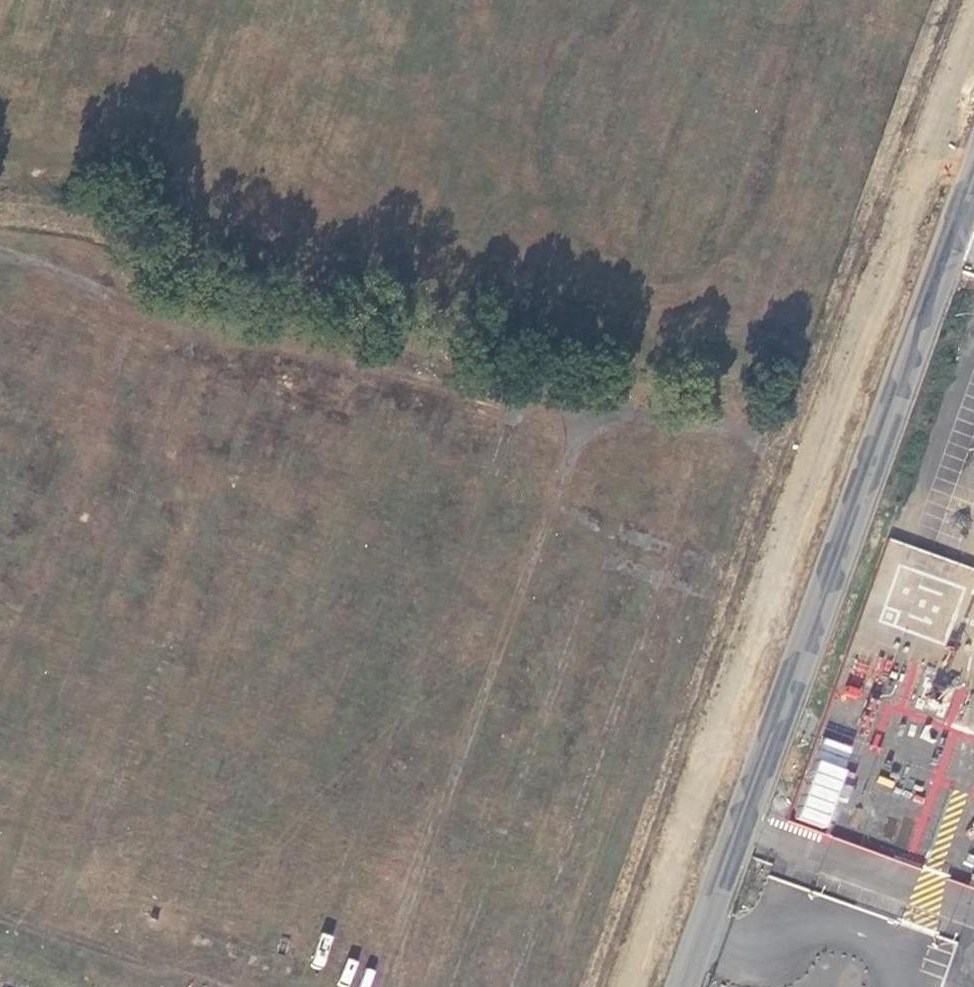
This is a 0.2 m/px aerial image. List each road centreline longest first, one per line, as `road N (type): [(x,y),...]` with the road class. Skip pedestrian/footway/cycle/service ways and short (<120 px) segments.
road 1 (unclassified): [(685,986),(973,190)]
road 2 (track): [(577,986),(772,455)]
road 3 (residential): [(0,473),(199,0)]

